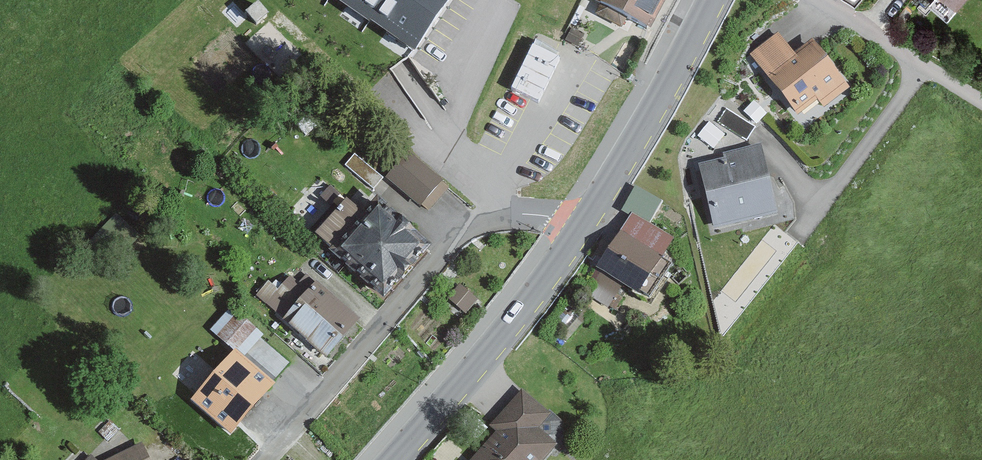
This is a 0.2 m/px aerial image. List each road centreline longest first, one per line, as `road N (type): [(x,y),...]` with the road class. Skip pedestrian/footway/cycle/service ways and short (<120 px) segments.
road 1 (residential): [(262,459),(482,219),(585,222)]
road 2 (secondary): [(383,459),(585,222)]
road 3 (secondary): [(585,222),(661,103),(706,0)]

